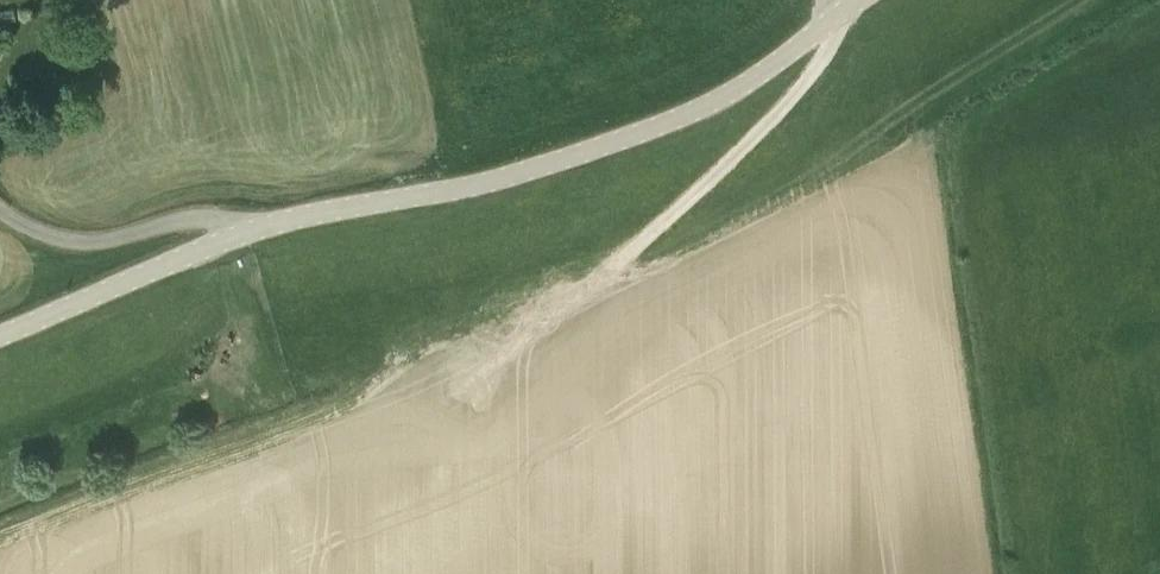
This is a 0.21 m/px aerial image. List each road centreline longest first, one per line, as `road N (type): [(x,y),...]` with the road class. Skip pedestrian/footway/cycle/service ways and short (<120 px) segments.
road 1 (unclassified): [(0,334),(294,218),(547,164),(654,124),(736,88),(858,0)]
road 2 (track): [(834,19),(835,45),(814,80),(479,378)]

